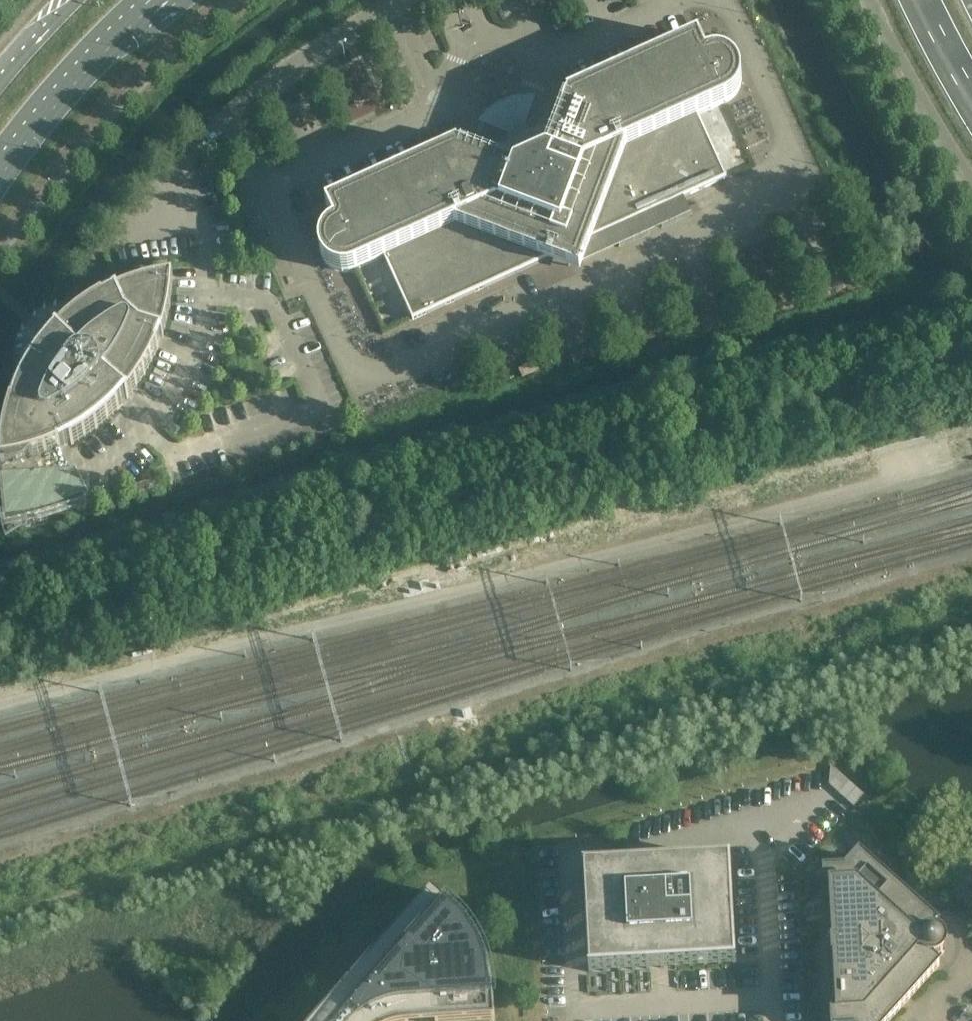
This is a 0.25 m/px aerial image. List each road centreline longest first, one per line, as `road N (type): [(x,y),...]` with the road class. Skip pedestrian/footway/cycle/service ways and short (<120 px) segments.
road 1 (secondary): [(0,181),(34,133),(160,0)]
road 2 (unclassified): [(231,113),(410,0)]

